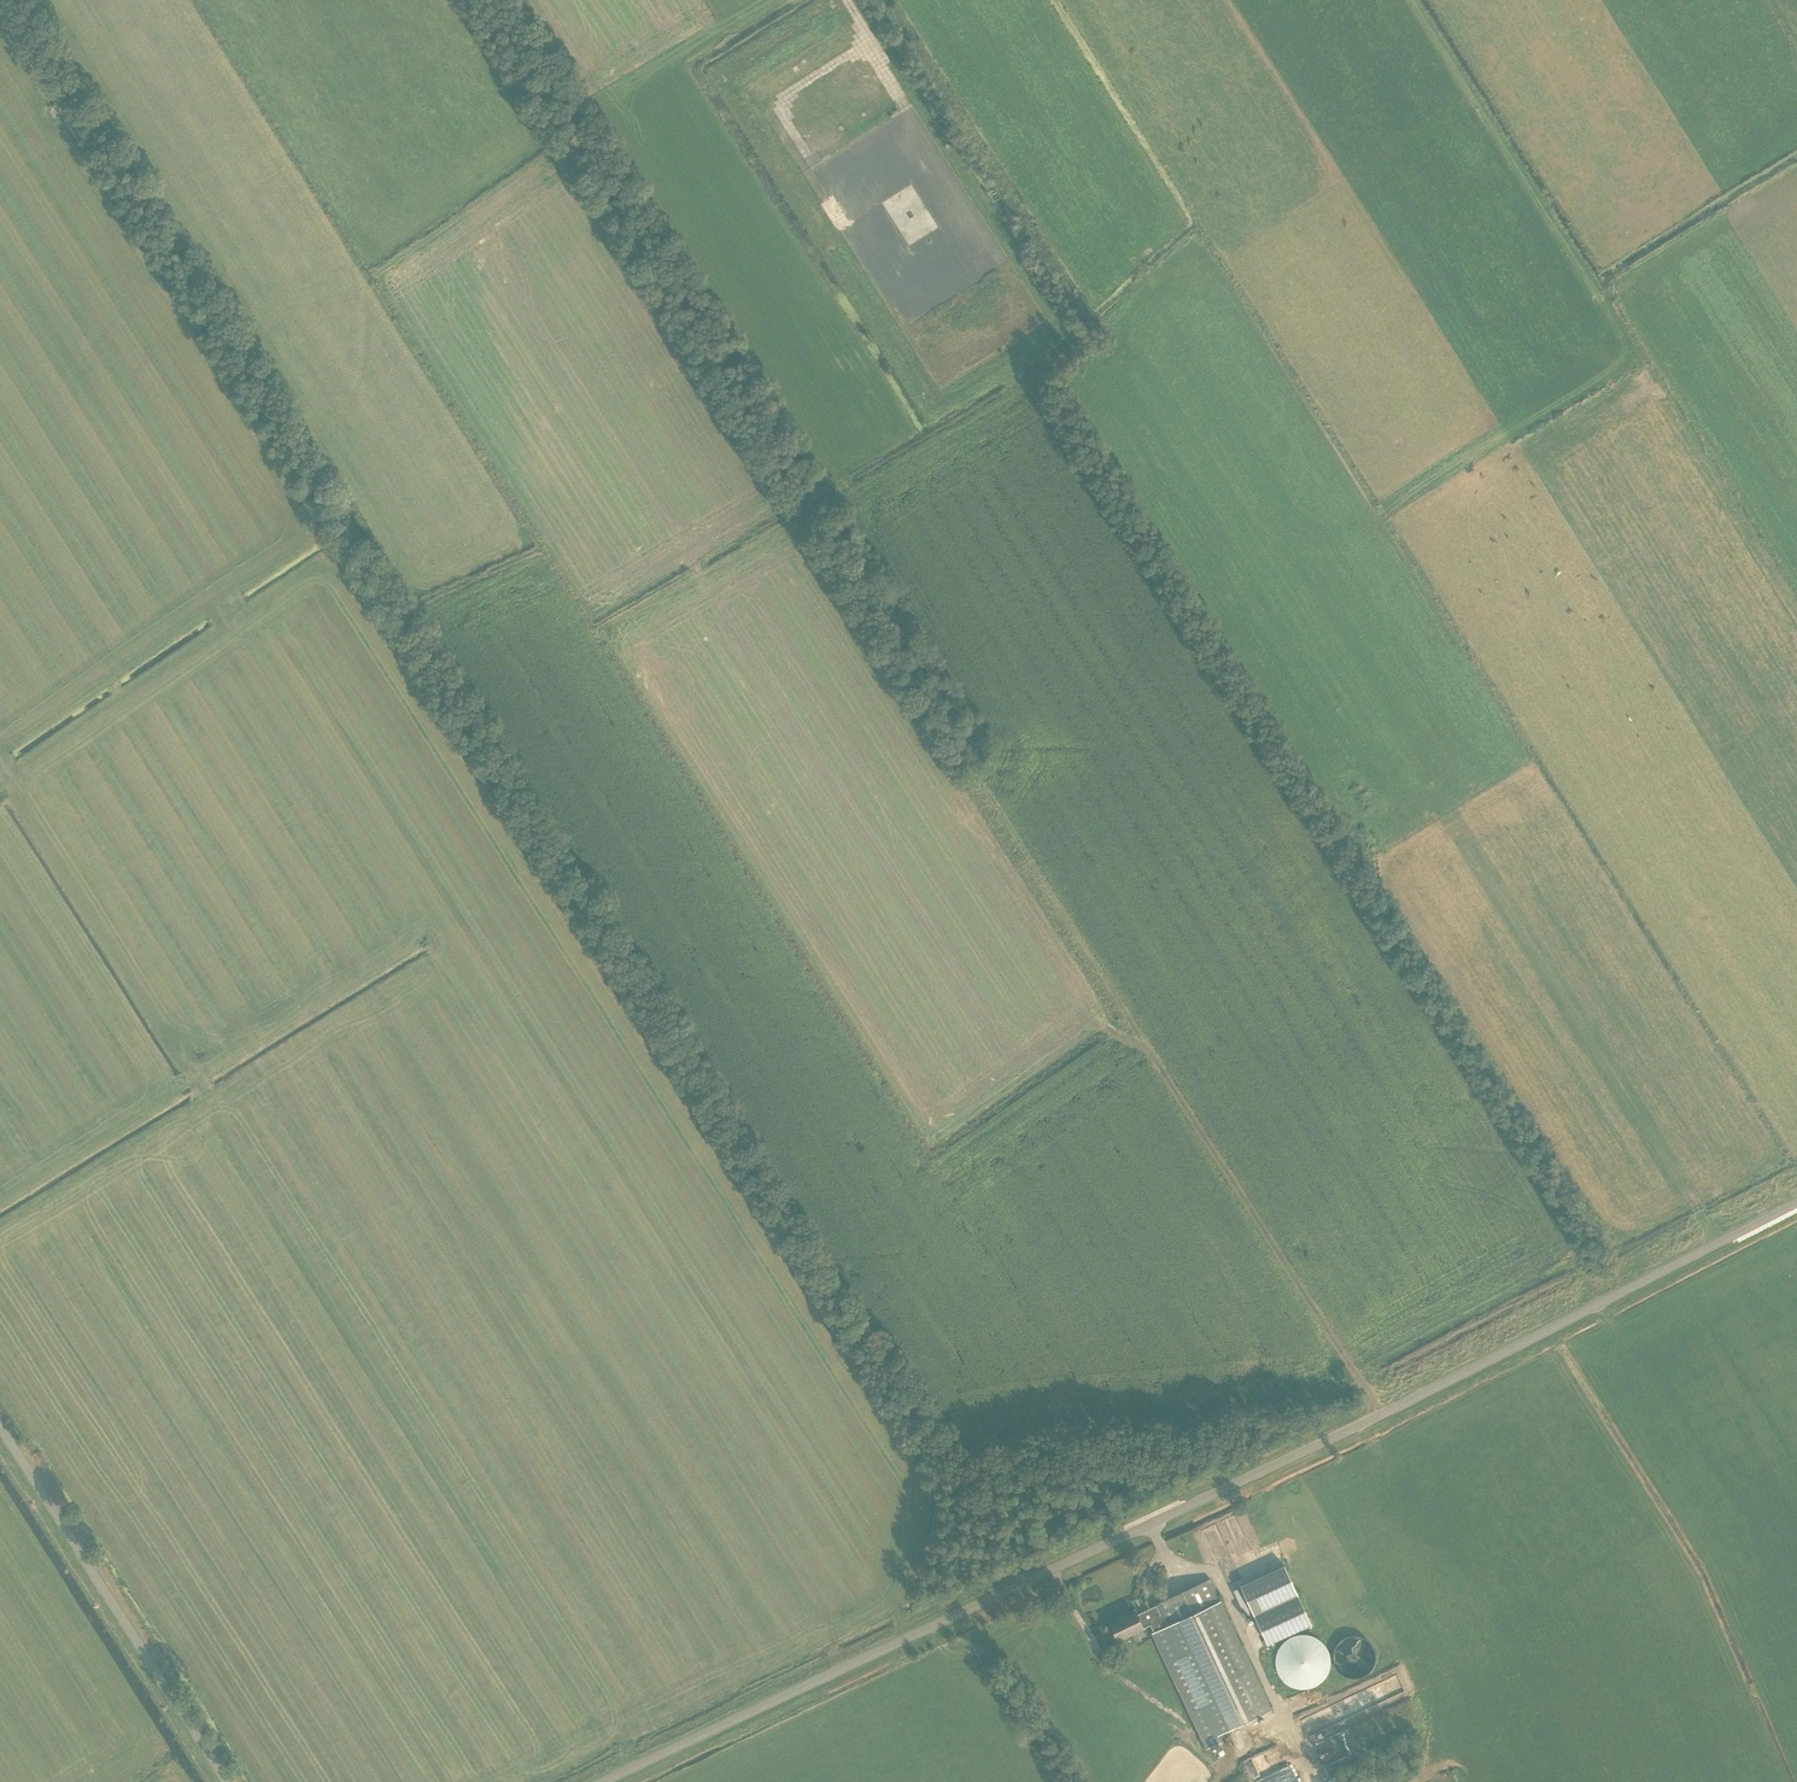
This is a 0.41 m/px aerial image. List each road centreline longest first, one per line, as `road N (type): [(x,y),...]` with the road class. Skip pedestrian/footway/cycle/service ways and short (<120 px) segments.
road 1 (unclassified): [(603,1781),(1179,1512),(1796,1207)]
road 2 (unclassified): [(0,1424),(223,1781)]

